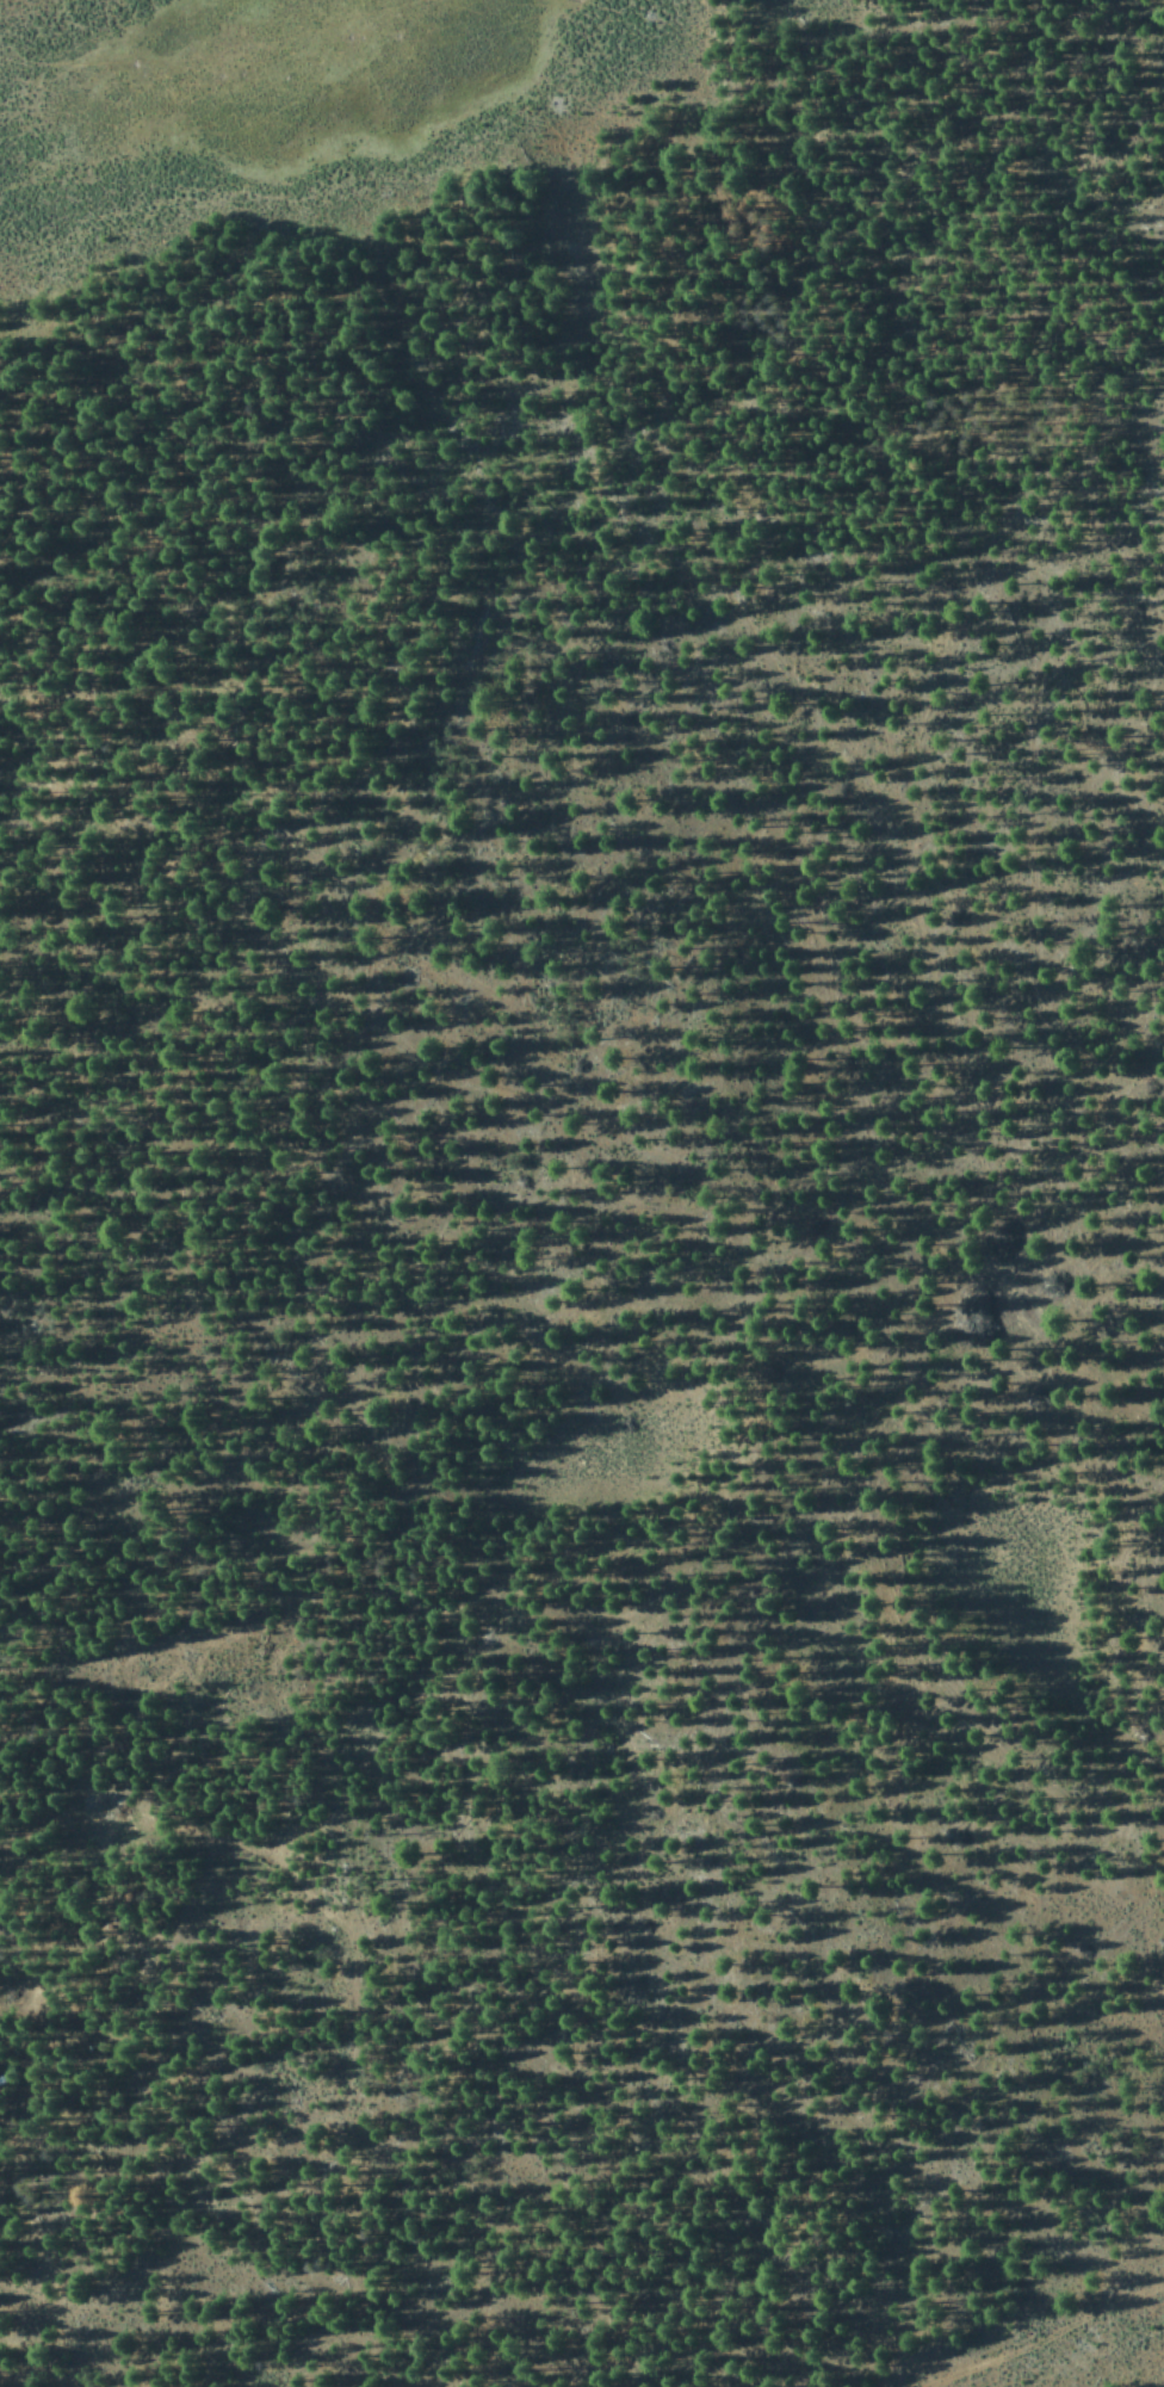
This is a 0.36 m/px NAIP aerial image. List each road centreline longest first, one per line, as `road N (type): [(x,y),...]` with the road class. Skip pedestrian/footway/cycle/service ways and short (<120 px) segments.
road 1 (track): [(0,6),(208,0)]

